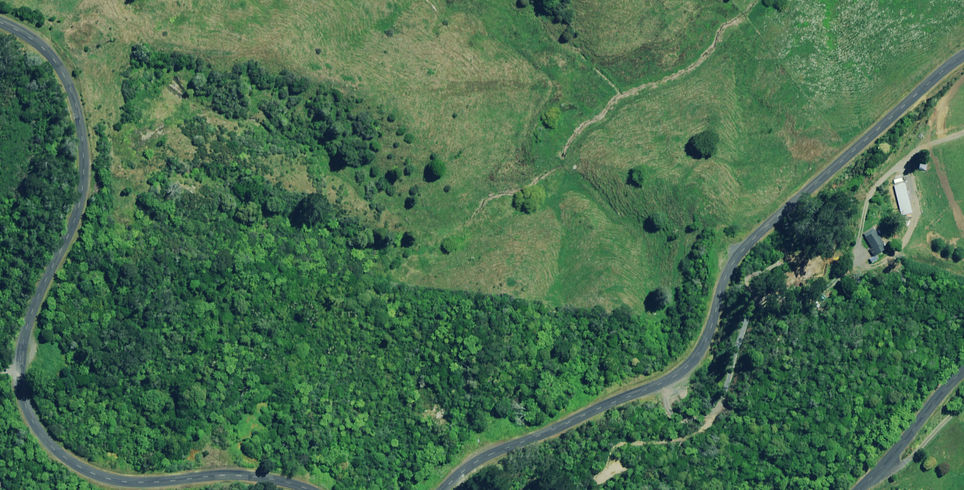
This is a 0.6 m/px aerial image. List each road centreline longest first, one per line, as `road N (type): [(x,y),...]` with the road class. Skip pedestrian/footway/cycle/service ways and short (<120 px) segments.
road 1 (unclassified): [(0,19),(41,48),(56,70),(84,143),(83,203),(25,343),(20,389),(33,427),(52,451),(101,482),(130,489),(182,479),(245,481),(292,489)]
road 2 (unclassified): [(452,489),(468,471),(688,370),(707,348),(721,303),(760,242),(963,56)]
road 3 (unclassified): [(866,489),(963,374)]

